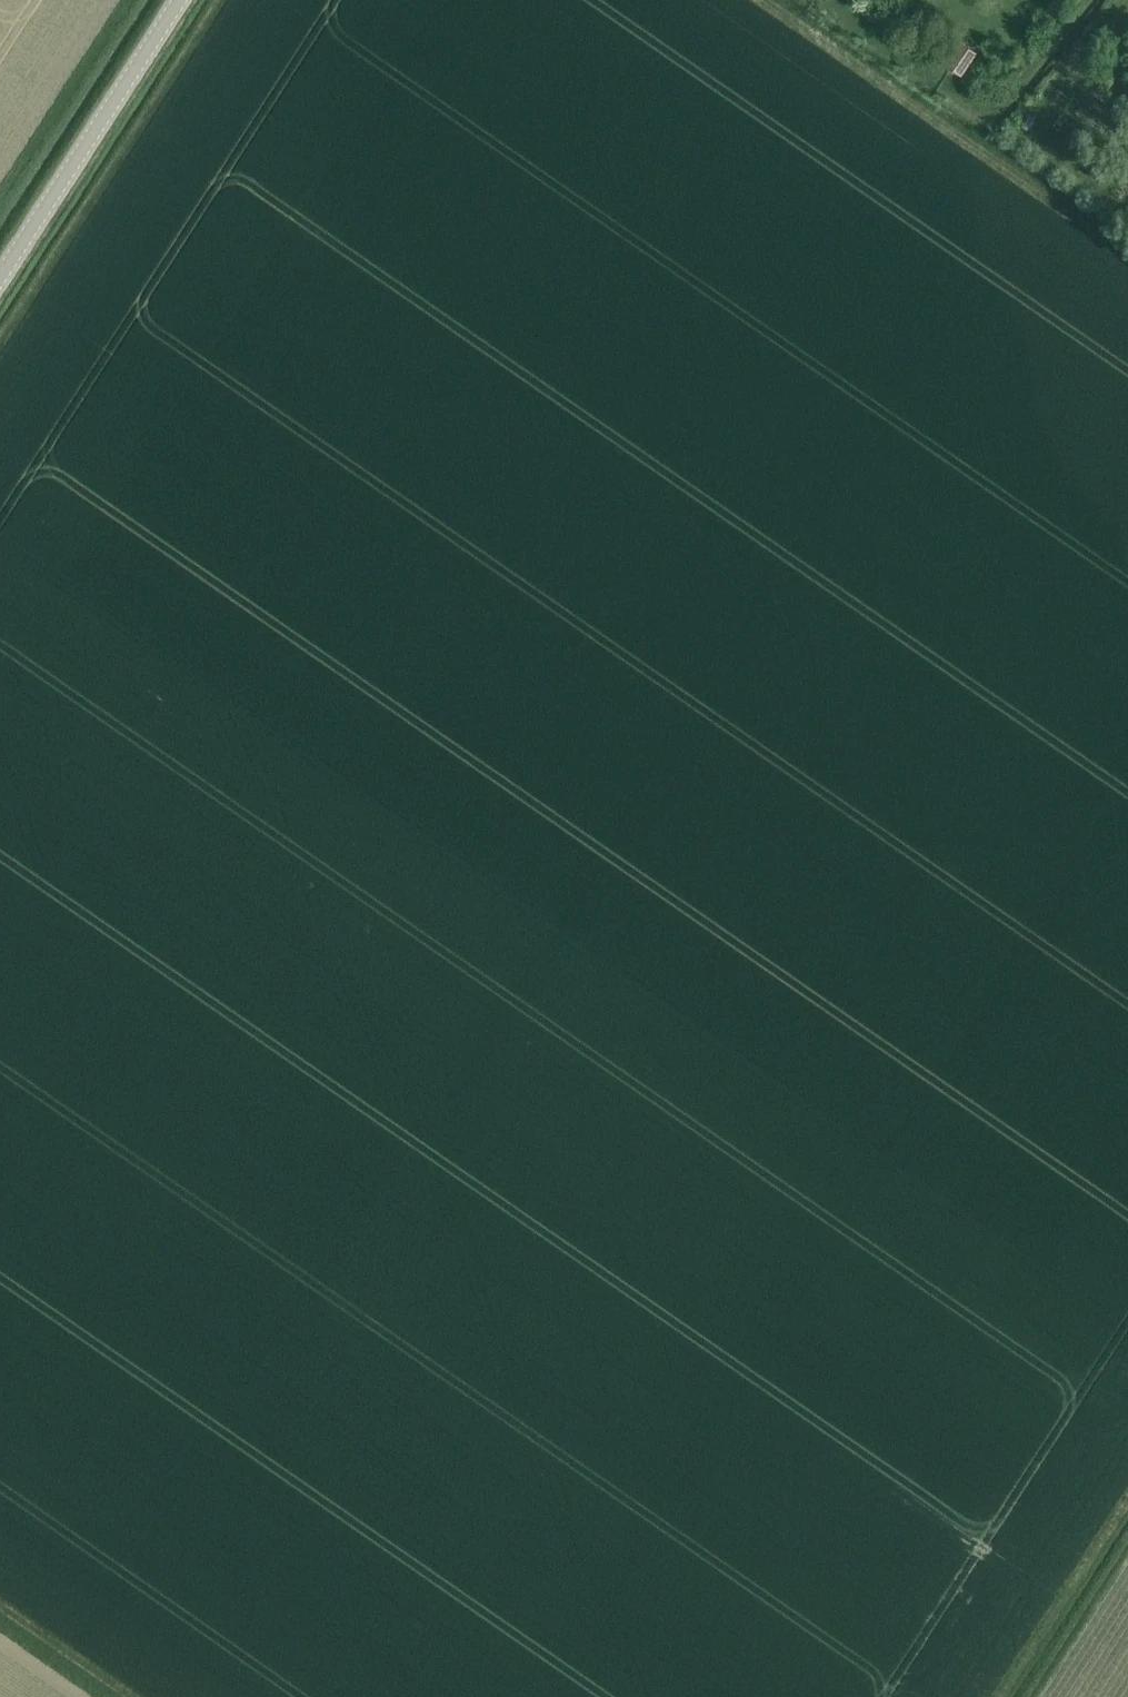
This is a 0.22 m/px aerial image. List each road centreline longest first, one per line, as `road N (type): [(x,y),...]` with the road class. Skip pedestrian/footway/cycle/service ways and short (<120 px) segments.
road 1 (tertiary): [(0,282),(183,0)]

